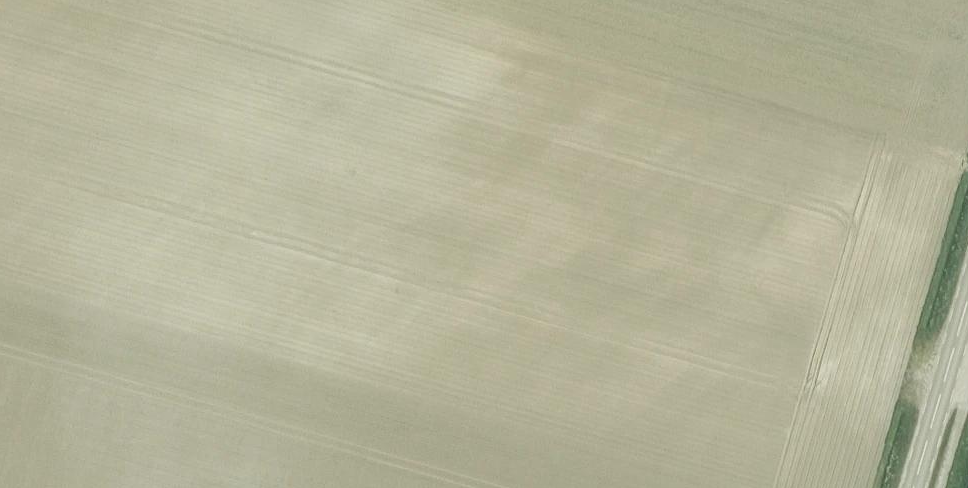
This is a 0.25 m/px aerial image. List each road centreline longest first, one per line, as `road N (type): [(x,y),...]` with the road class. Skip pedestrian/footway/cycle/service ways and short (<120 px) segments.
road 1 (secondary): [(967,298),(913,487)]

